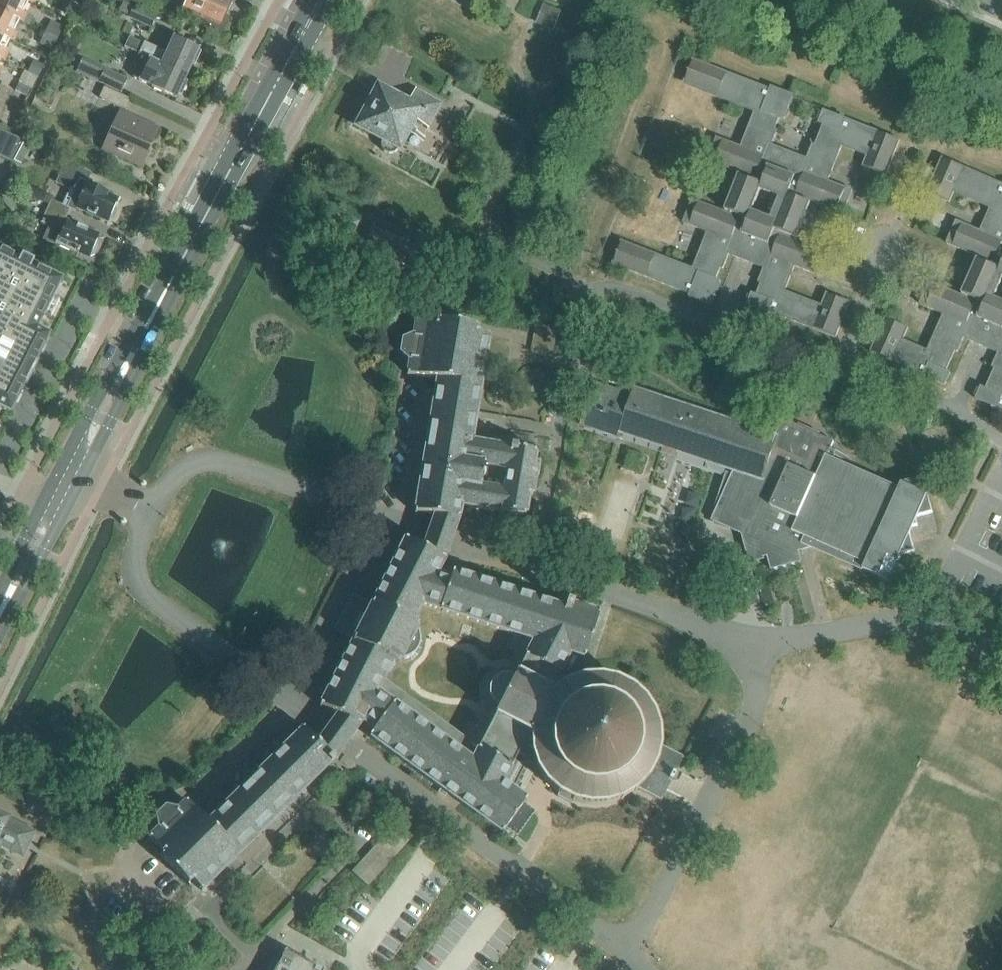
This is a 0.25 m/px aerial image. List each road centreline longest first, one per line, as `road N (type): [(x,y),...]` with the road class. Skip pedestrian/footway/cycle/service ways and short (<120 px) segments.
road 1 (residential): [(1001,442),(627,287),(601,292),(575,332),(552,481),(529,566)]
road 2 (primary): [(73,472),(322,0)]
road 3 (residential): [(290,699),(626,955)]
road 4 (residential): [(626,955),(743,725),(762,644)]
road 5 (residential): [(144,509),(137,554),(145,594),(290,699)]
road 6 (residential): [(384,517),(206,463),(181,474),(144,509)]
road 7 (residential): [(1001,659),(932,624),(762,644)]
road 8 (residential): [(762,644),(529,566)]
road 9 (residential): [(125,843),(167,797),(211,786),(290,699)]
road 10 (residential): [(290,699),(384,517)]
road 11 (primary): [(0,617),(73,472)]
road 12 (residential): [(529,566),(384,517)]
road 13 (residential): [(384,517),(404,392)]

